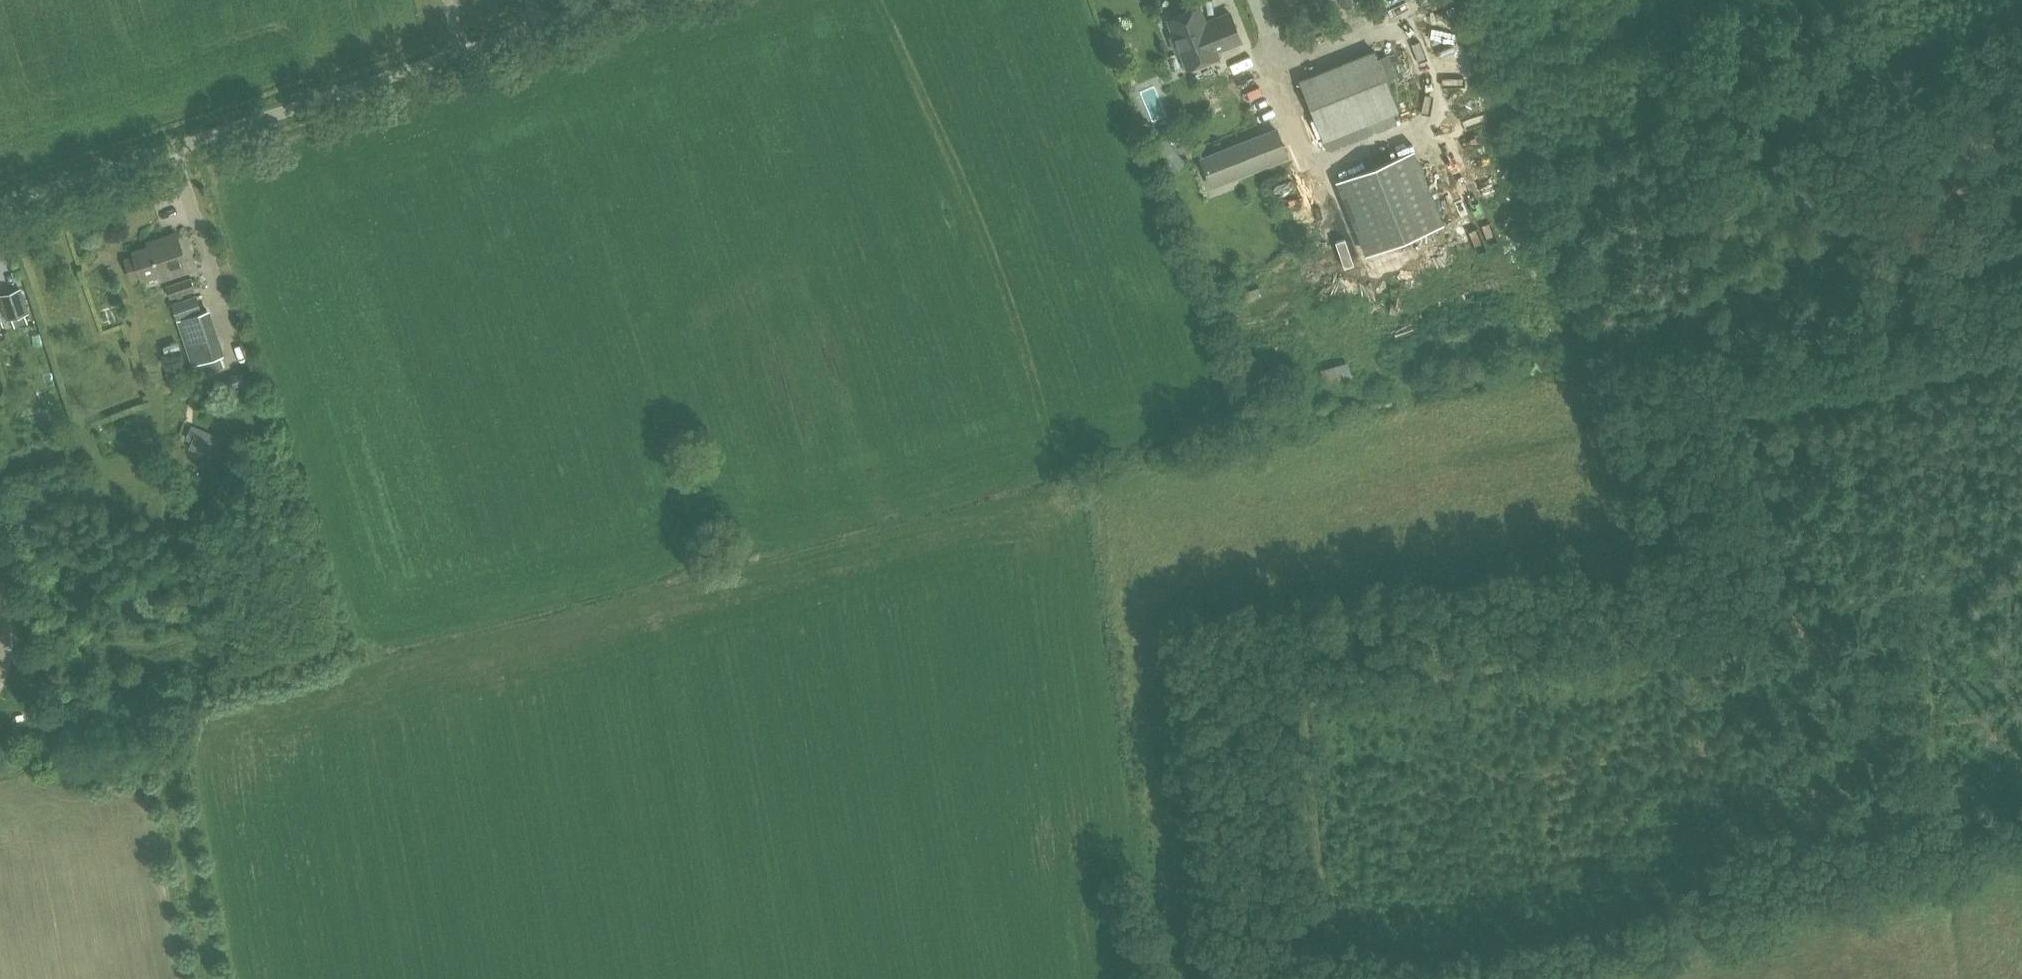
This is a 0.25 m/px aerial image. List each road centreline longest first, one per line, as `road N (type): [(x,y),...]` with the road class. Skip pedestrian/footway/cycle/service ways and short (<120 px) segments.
road 1 (unclassified): [(0,204),(613,0)]

